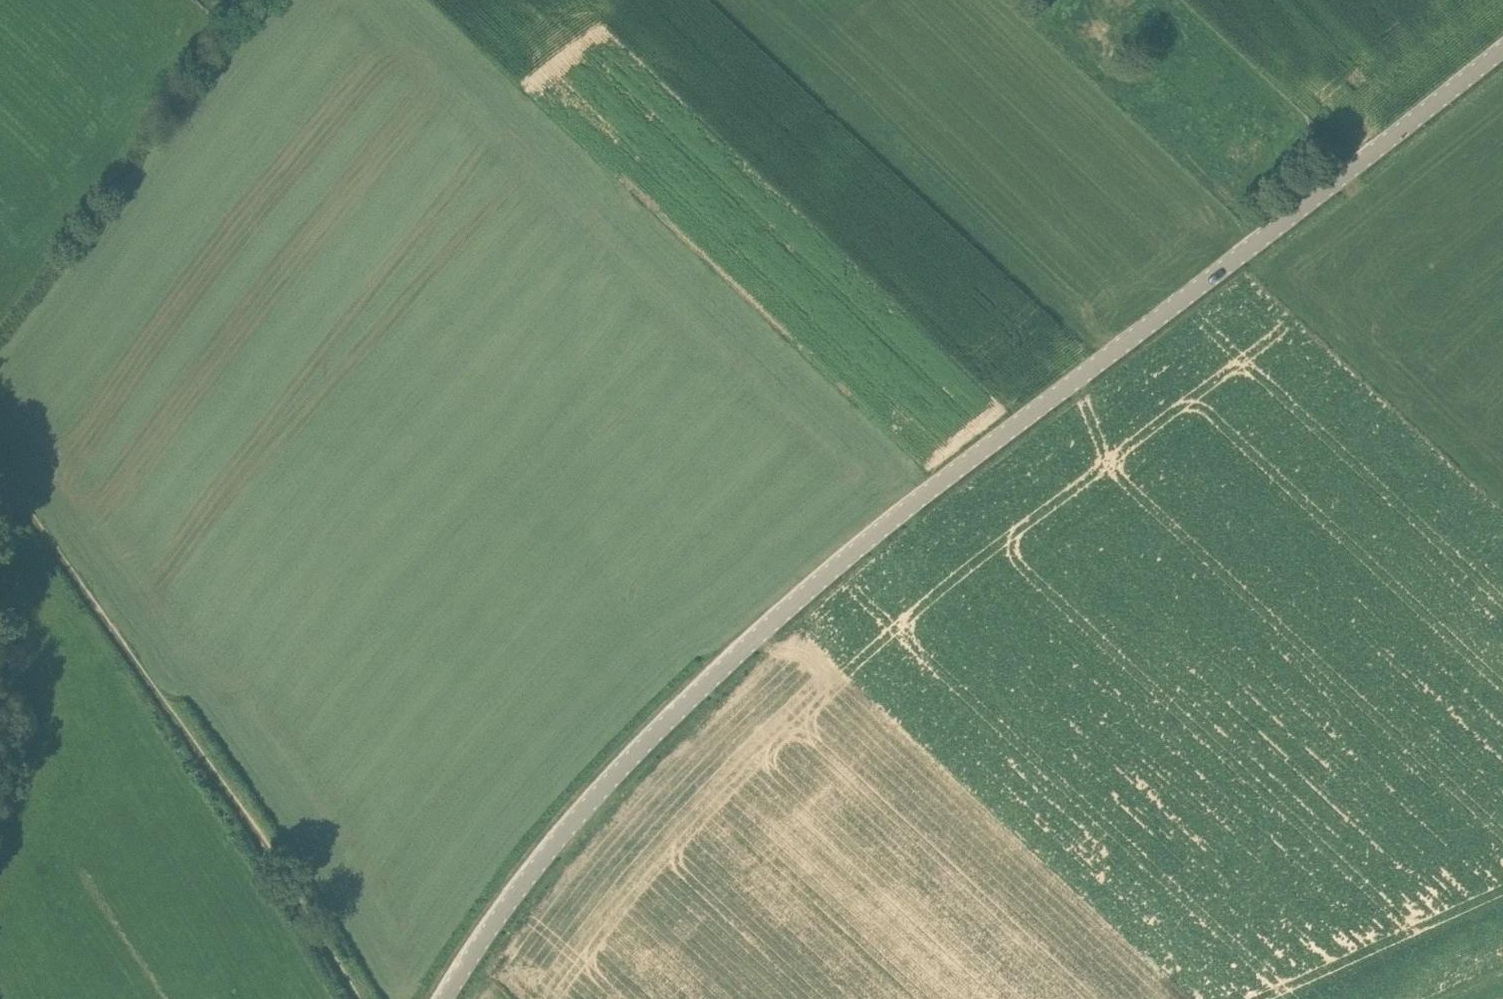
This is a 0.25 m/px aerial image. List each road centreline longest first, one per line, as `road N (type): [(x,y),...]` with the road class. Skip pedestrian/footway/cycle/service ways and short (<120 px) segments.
road 1 (tertiary): [(445,998),(570,824),(739,651),(949,475),(1502,48)]
road 2 (track): [(354,998),(235,807),(0,470)]

